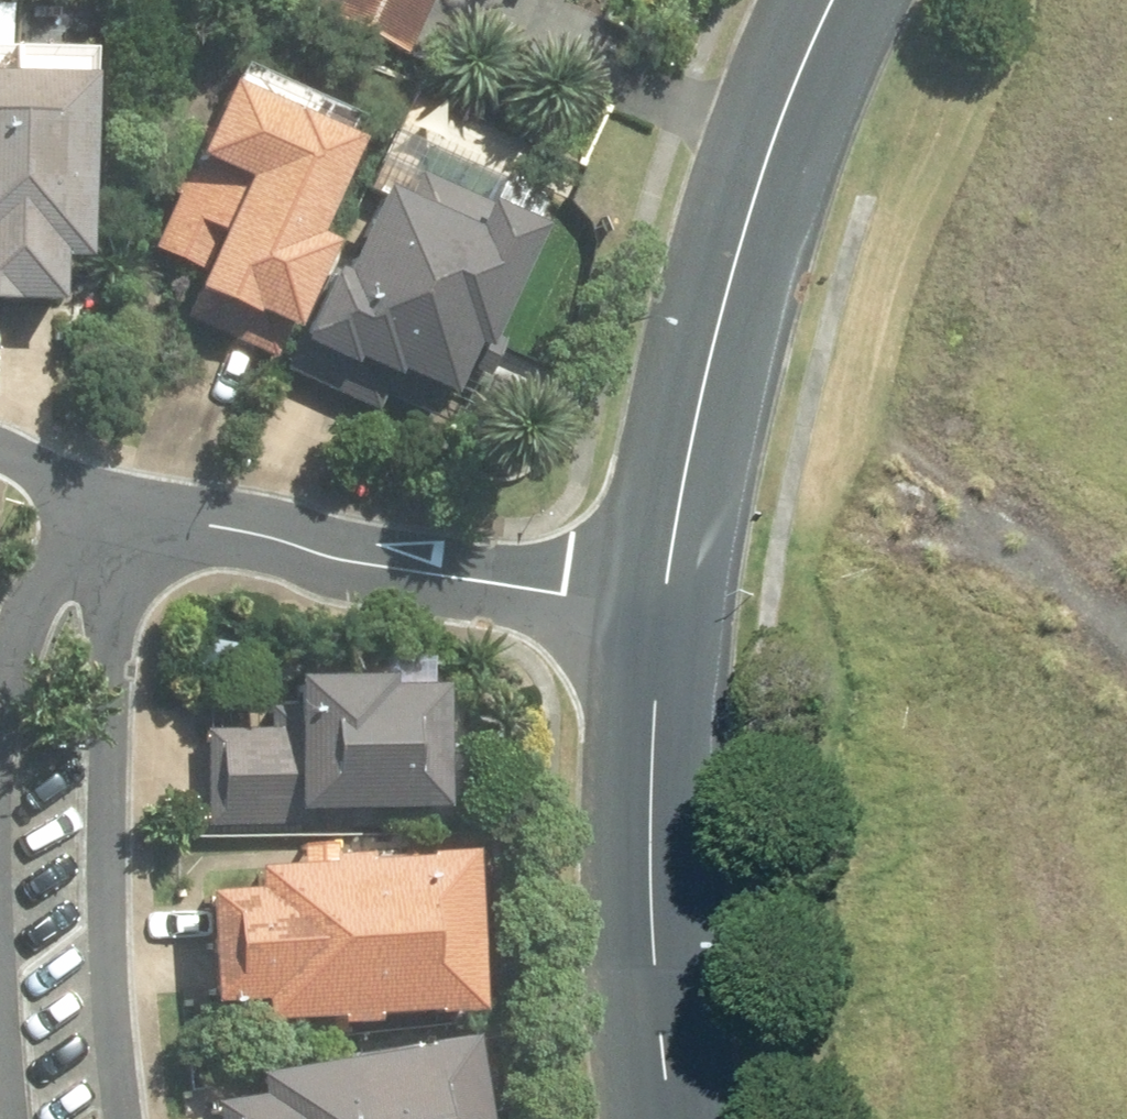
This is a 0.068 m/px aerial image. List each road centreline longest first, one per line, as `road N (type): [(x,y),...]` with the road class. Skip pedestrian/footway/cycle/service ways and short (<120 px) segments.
road 1 (tertiary): [(660,609),(722,324),(761,188),(836,0)]
road 2 (residential): [(154,513),(119,604),(104,813),(107,976),(121,1118)]
road 3 (residential): [(660,609),(342,559),(154,513)]
road 4 (tertiary): [(673,1118),(647,830),(660,609)]
road 5 (track): [(689,467),(791,488),(1085,602),(1126,632)]
road 6 (residential): [(0,759),(7,683),(74,503)]

